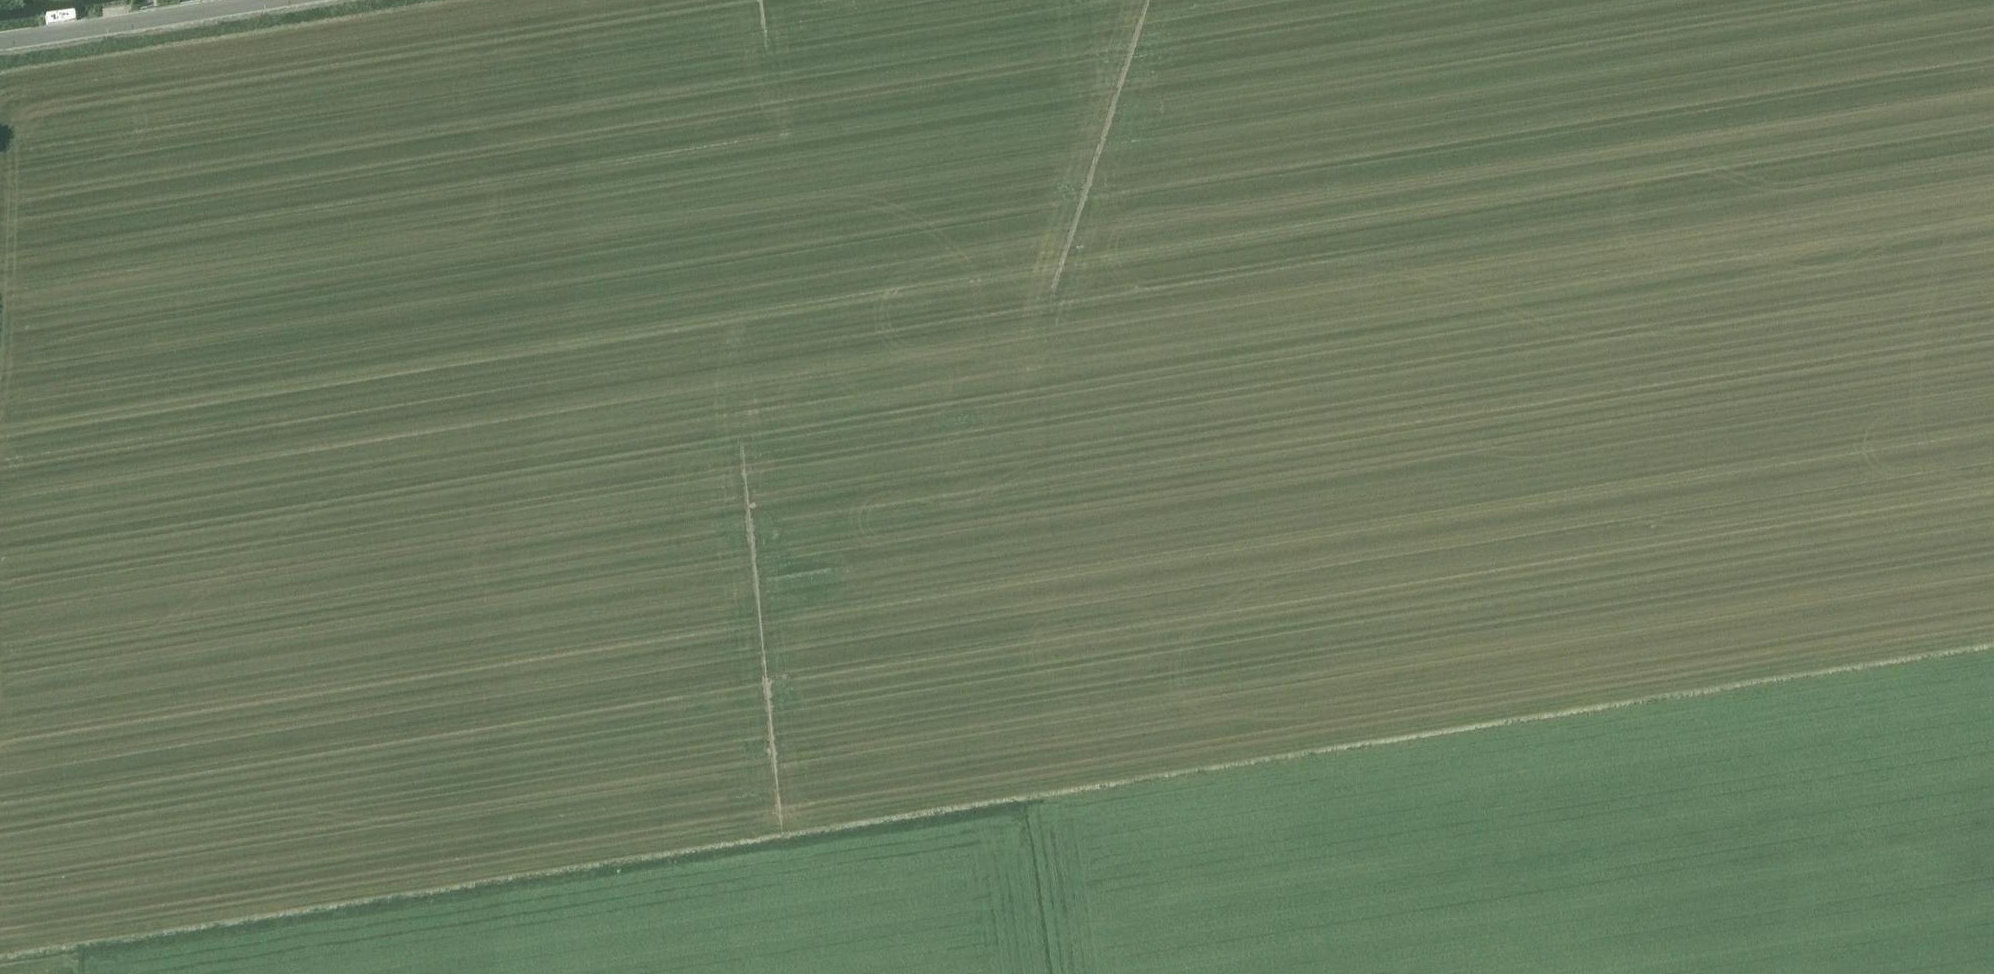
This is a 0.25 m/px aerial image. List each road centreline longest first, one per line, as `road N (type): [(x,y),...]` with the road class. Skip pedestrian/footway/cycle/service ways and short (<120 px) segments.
road 1 (tertiary): [(0,45),(273,0)]

